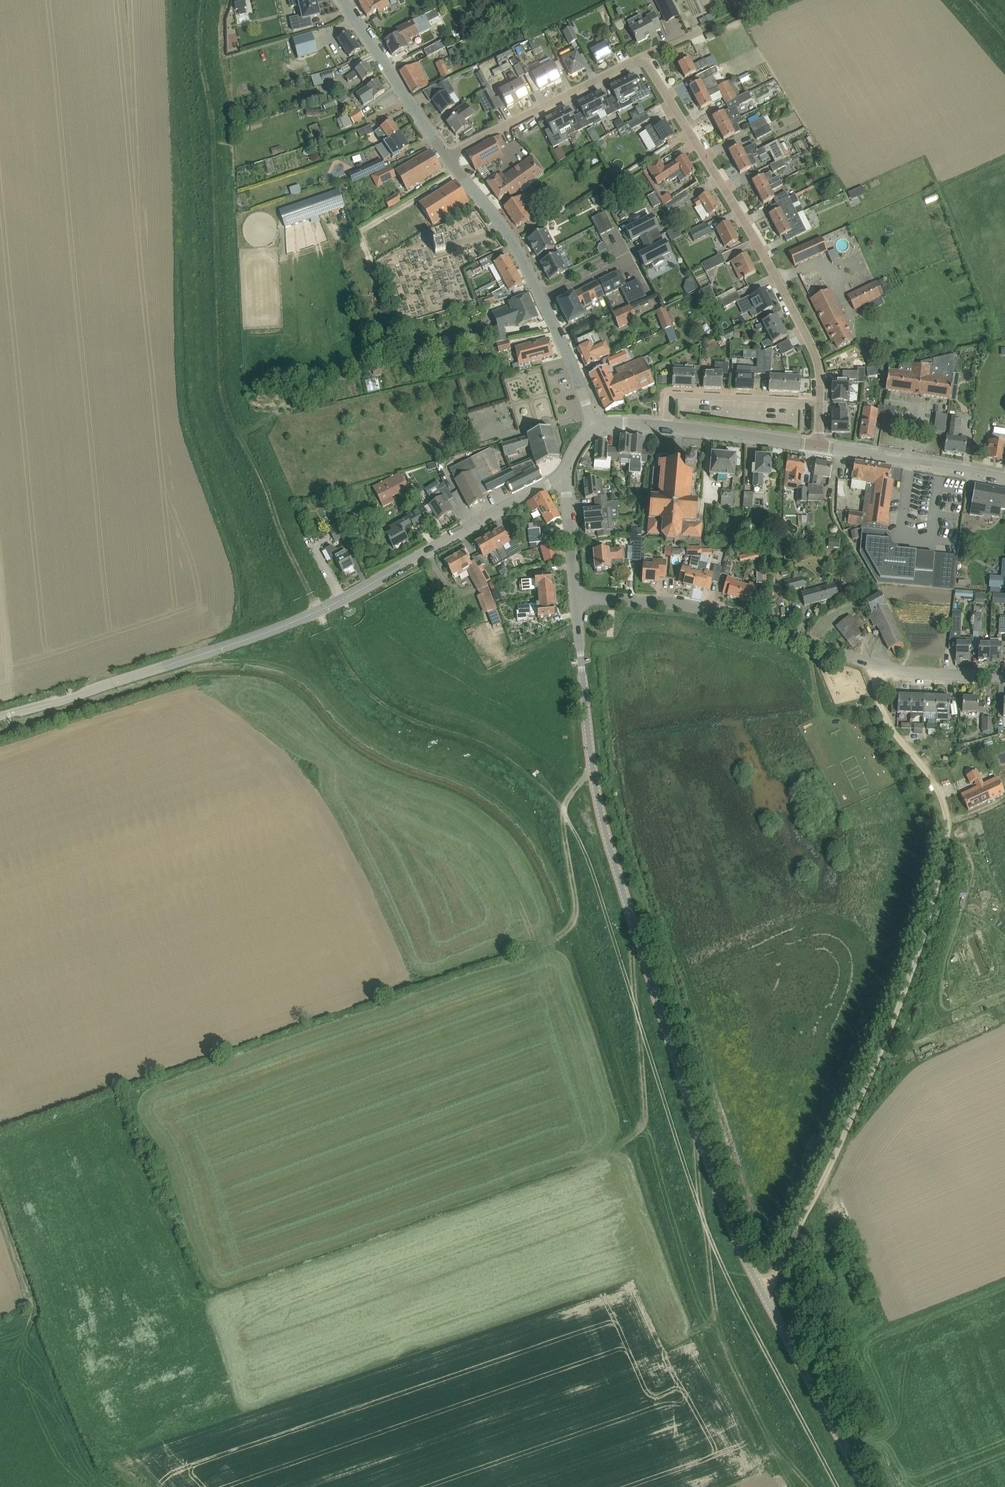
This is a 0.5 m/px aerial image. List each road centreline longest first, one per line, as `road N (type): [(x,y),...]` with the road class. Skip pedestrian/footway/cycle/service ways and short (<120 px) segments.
road 1 (track): [(319,610),(347,664),(381,702),(486,744),(563,810),(592,869),(703,1219),(838,1486)]
road 2 (tertiary): [(866,1486),(729,1226),(604,828),(575,596)]
road 3 (track): [(764,1296),(901,1015),(949,834),(948,811),(893,733),(866,661)]
road 4 (track): [(319,610),(224,395),(205,0)]
road 5 (tertiary): [(0,717),(266,634),(564,474)]
road 6 (residential): [(1004,676),(915,673),(728,611),(575,596)]
road 7 (residential): [(819,402),(819,370),(804,329),(729,190),(643,58)]
road 8 (track): [(635,929),(644,1117),(634,1137),(599,1158)]
road 9 (track): [(593,770),(563,810),(573,920),(529,963)]
road 10 (residential): [(643,58),(450,155)]
road 11 (track): [(706,1326),(715,1318),(697,1125)]
road 12 (track): [(39,1310),(48,1362),(85,1455),(115,1486)]
road 13 (unclassified): [(450,155),(341,0)]
road 14 (tertiary): [(819,446),(1004,477)]
road 15 (residential): [(819,402),(669,396),(666,426)]
road 16 (unclassified): [(541,295),(515,244),(450,155)]
road 17 (tertiary): [(666,426),(819,446)]
road 18 (unclassified): [(592,424),(541,295)]
road 19 (tertiary): [(575,596),(564,474)]

